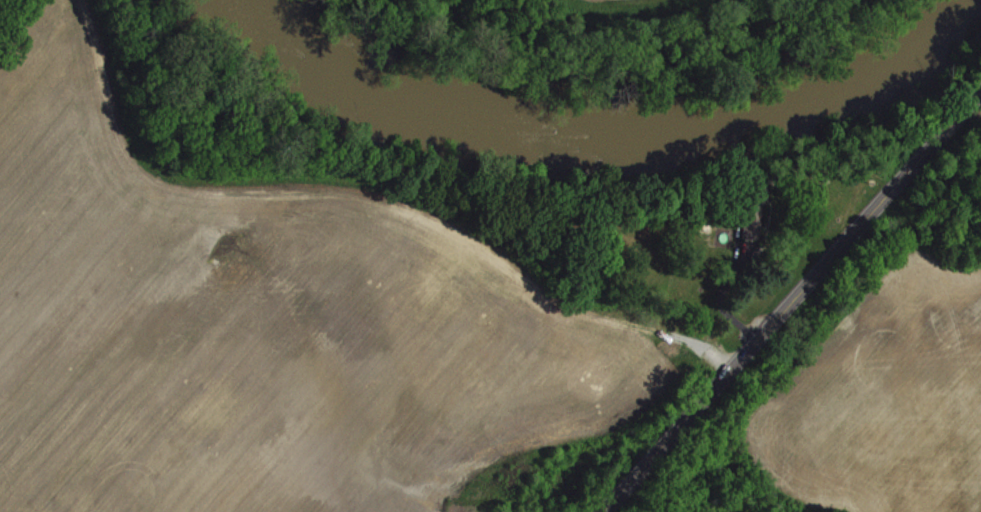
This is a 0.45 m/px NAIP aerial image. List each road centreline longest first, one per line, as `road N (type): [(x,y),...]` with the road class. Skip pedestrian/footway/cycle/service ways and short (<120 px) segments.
road 1 (secondary): [(602,511),(980,88)]

